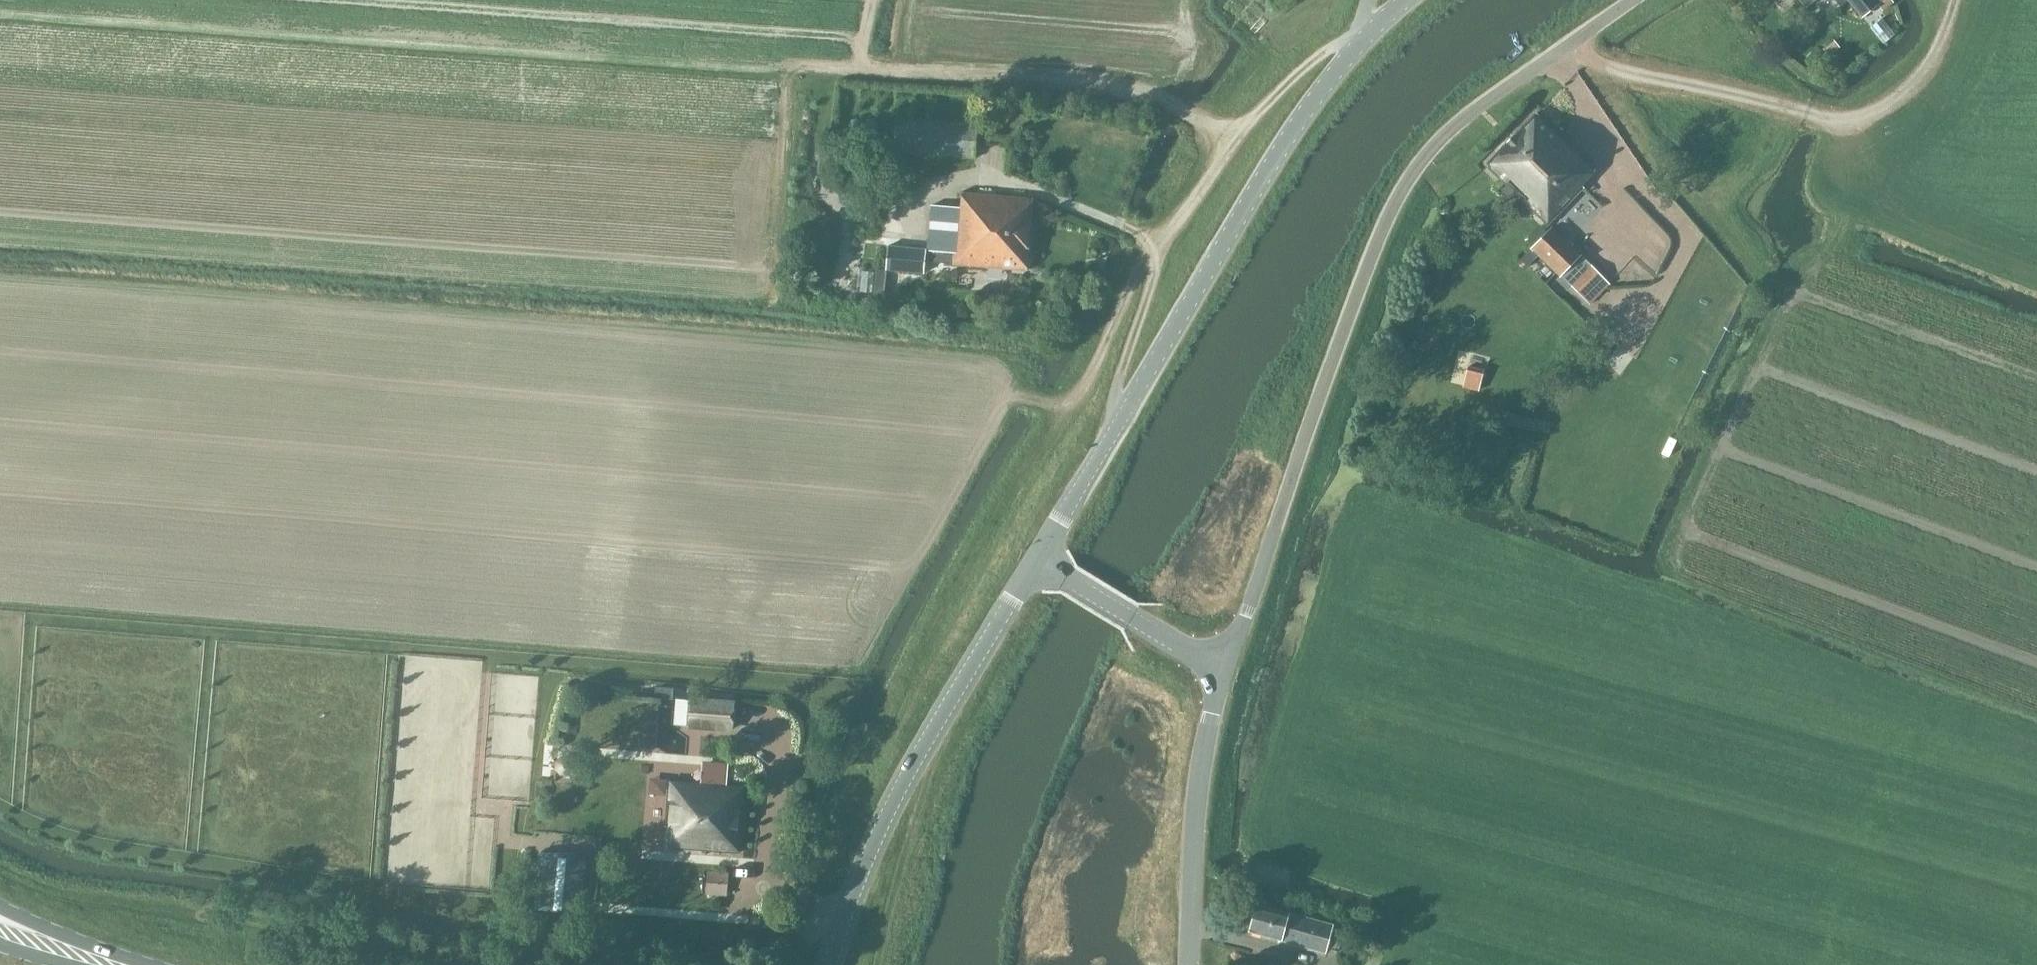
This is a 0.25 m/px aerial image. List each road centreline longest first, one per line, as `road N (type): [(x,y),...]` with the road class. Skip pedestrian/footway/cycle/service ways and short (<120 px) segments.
road 1 (unclassified): [(1223,673),(1370,257),(1418,167),(1450,131),(1631,0)]
road 2 (unclassified): [(1041,558),(1315,98),(1410,0)]
road 3 (track): [(1957,0),(1931,76),(1873,118),(1839,122),(1622,74),(1592,28)]
road 4 (unclassified): [(835,964),(901,790),(1041,558)]
road 5 (unclassified): [(1190,964),(1204,766),(1223,673)]
road 6 (track): [(948,709),(880,964)]
road 7 (unclassified): [(1223,673),(1041,558)]
road 8 (primary): [(145,964),(0,907)]

